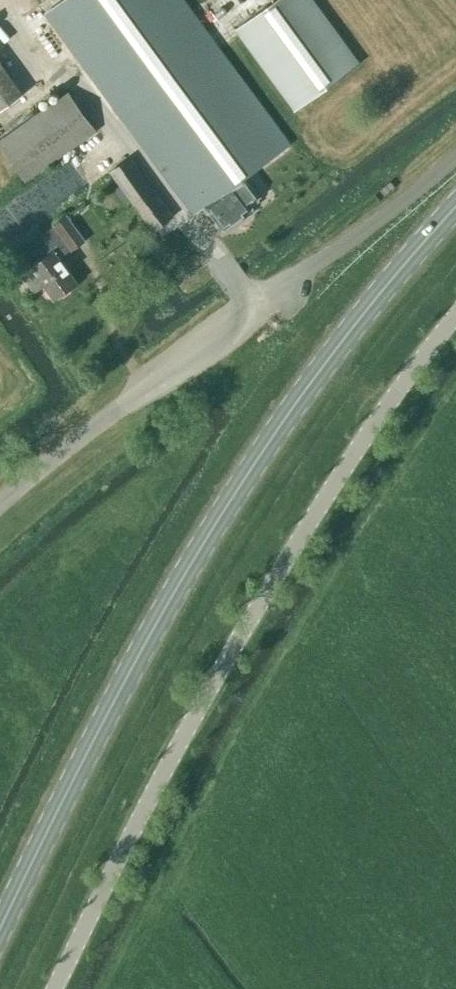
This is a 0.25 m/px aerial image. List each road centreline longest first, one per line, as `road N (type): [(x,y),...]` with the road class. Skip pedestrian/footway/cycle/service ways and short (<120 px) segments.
road 1 (primary): [(0,926),(125,678),(247,473),(383,287),(455,206)]
road 2 (unclassified): [(58,988),(246,632),(379,421),(455,323)]
road 3 (unclassified): [(0,518),(68,457),(455,160)]

